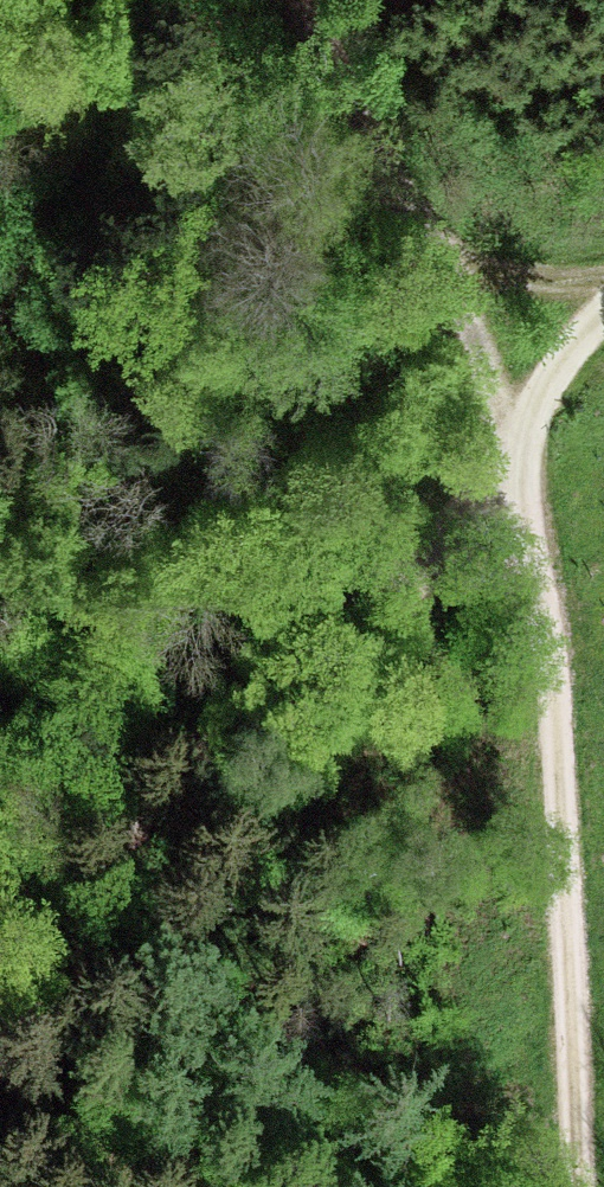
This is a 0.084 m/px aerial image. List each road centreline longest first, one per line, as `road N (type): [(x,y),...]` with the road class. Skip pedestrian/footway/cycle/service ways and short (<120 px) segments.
road 1 (track): [(579,1186),(552,620),(508,432)]
road 2 (track): [(508,432),(424,563),(0,933)]
road 3 (track): [(508,432),(512,416),(289,0)]
road 4 (track): [(603,324),(512,416)]

